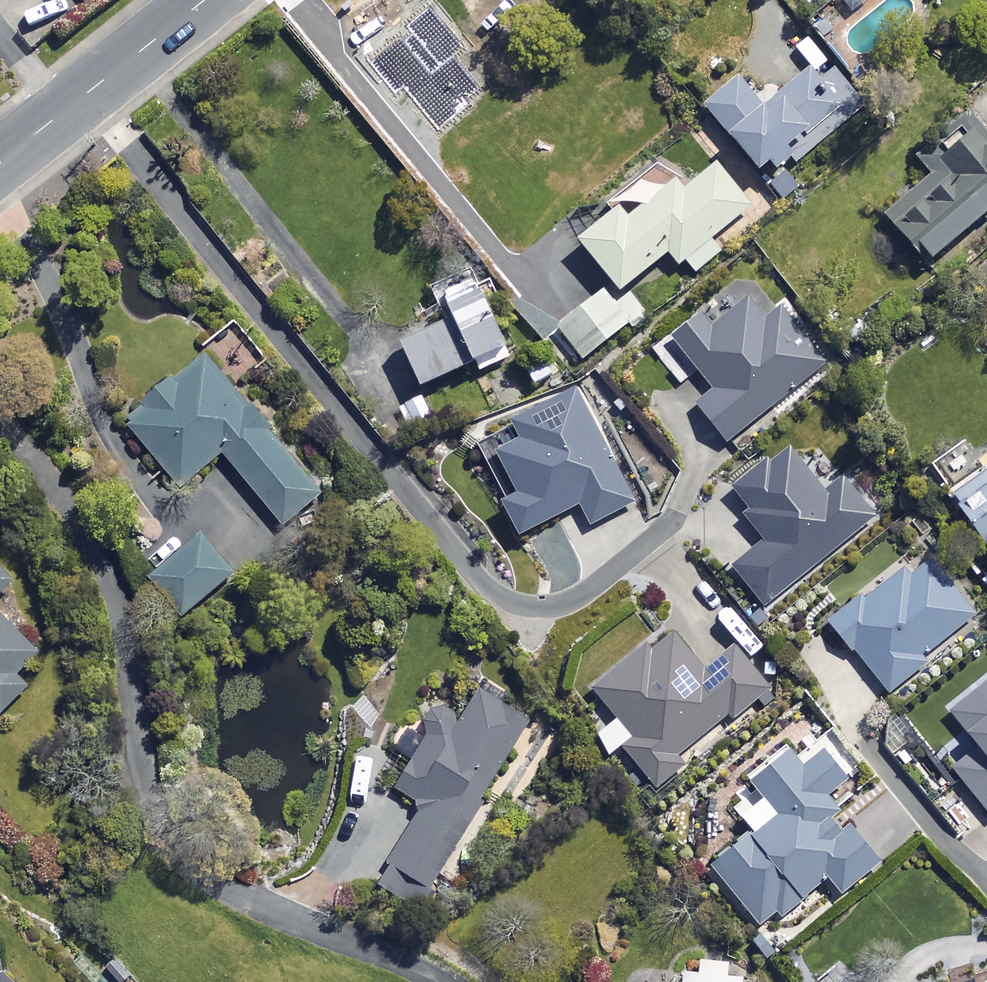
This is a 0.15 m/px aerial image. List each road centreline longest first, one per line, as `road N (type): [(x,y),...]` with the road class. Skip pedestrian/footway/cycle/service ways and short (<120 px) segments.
road 1 (residential): [(0,420),(105,567),(120,612),(145,781),(168,841),(219,886),(435,981)]
road 2 (tertiary): [(0,159),(196,0)]
road 3 (residential): [(866,747),(951,849),(986,877)]

